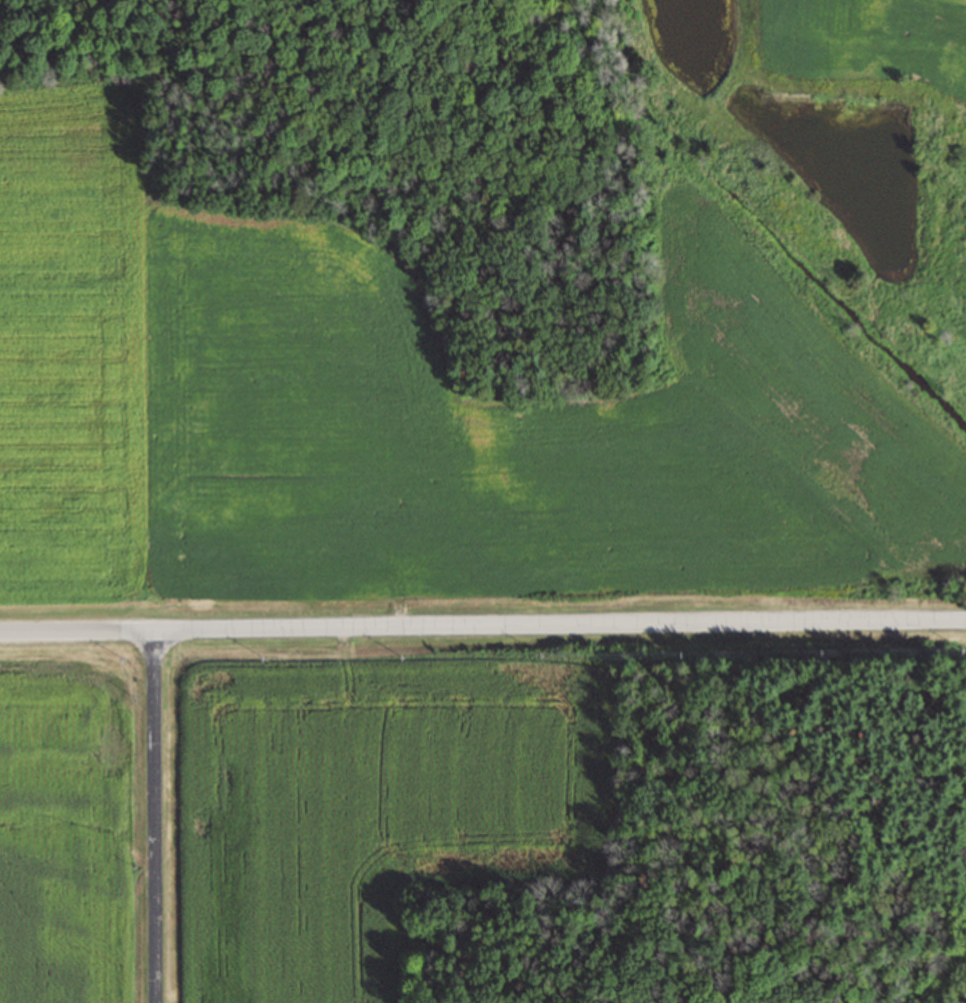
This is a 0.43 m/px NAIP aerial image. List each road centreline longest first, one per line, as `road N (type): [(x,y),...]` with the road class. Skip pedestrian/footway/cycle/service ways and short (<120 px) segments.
road 1 (tertiary): [(0,632),(965,620)]
road 2 (residential): [(152,630),(154,1002)]

